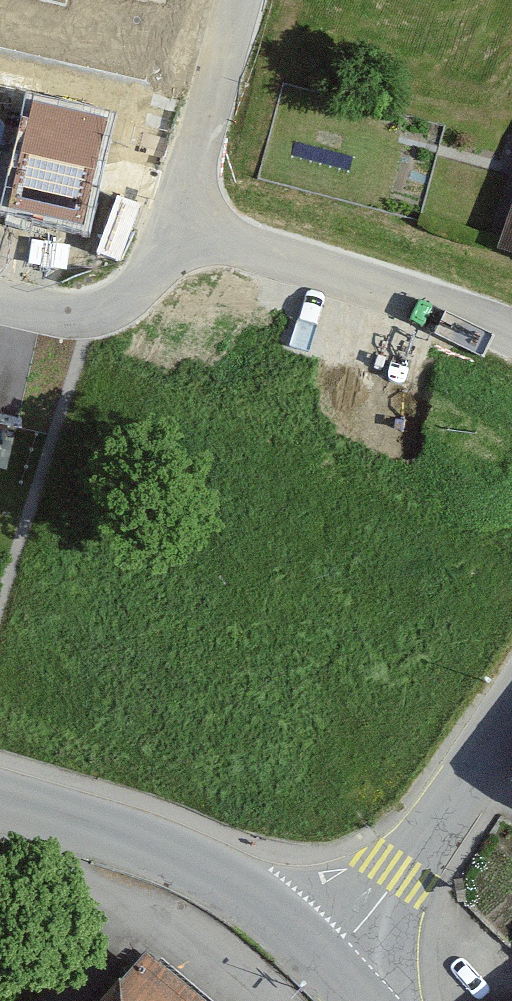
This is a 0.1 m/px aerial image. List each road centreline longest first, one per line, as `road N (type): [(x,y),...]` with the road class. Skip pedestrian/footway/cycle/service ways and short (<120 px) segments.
road 1 (tertiary): [(0,799),(229,880),(329,964)]
road 2 (residential): [(511,331),(495,320),(182,226)]
road 3 (tertiary): [(329,964),(511,712)]
road 4 (residential): [(245,0),(182,226)]
road 5 (residential): [(182,226),(162,281),(86,316),(0,297)]

